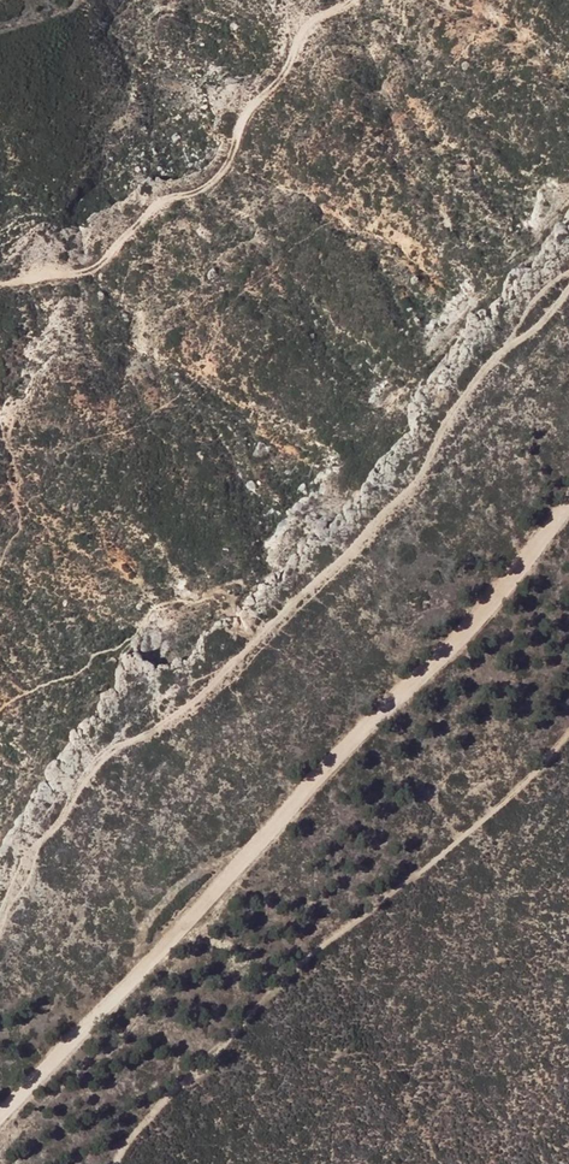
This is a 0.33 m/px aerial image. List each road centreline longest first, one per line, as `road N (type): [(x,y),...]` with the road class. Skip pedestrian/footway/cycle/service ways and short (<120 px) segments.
road 1 (track): [(568,480),(327,762),(0,1113)]
road 2 (track): [(346,0),(300,35),(286,66),(242,110),(217,174),(200,190),(149,208),(86,269),(60,277),(0,275)]

